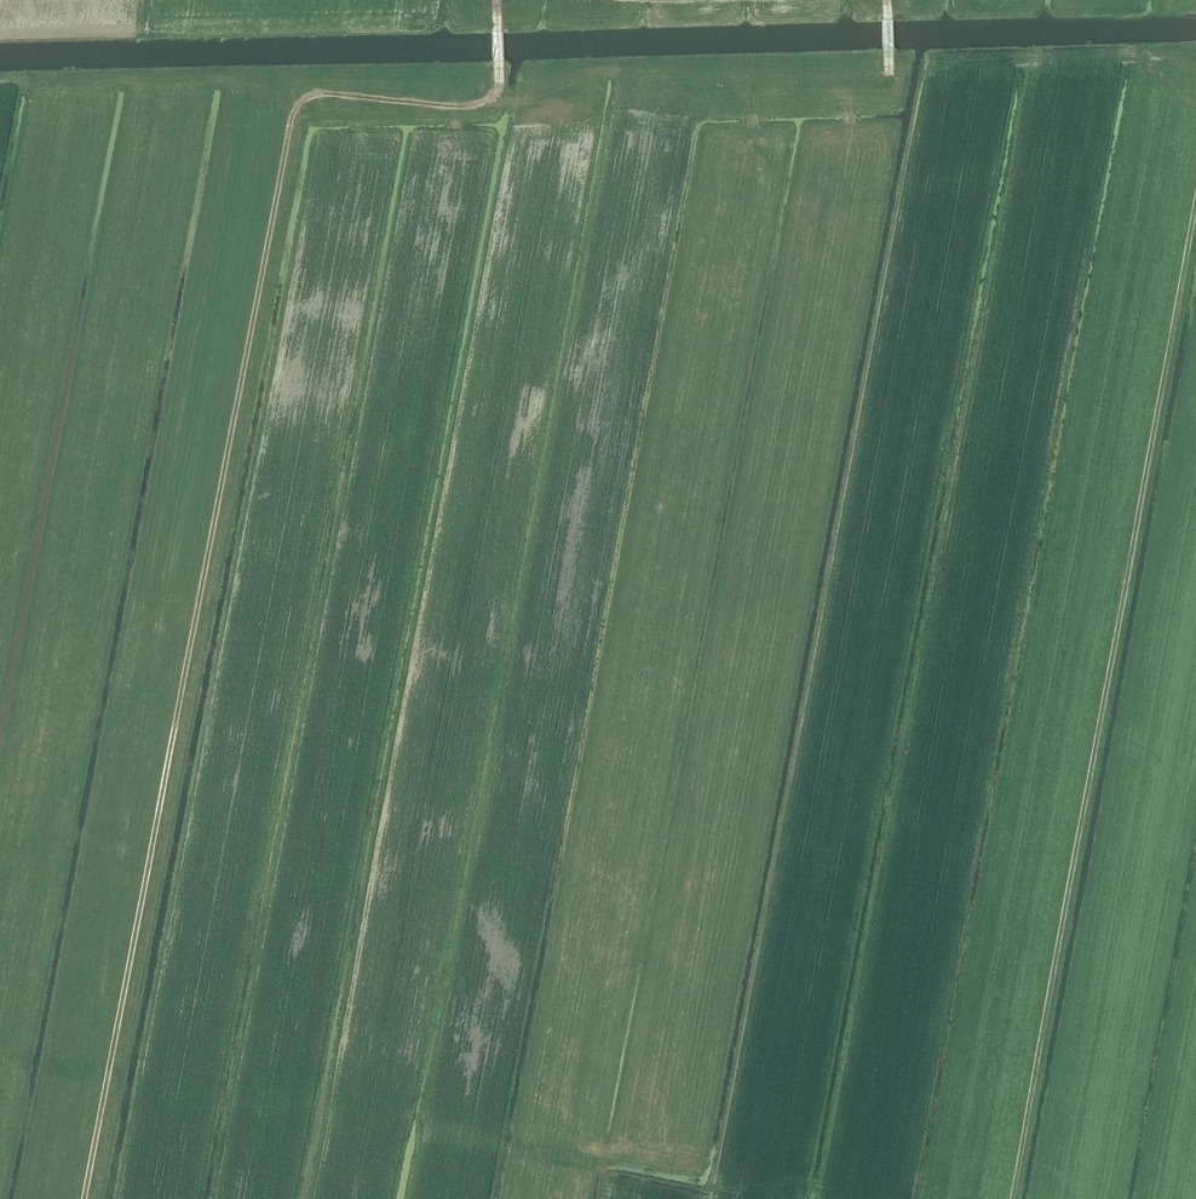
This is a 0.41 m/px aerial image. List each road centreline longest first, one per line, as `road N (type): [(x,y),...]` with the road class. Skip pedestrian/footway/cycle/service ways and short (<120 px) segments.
road 1 (track): [(84,1198),(290,125),(309,95),(458,106),(490,99),(499,88),(497,0)]
road 2 (track): [(1014,1198),(1195,198)]

